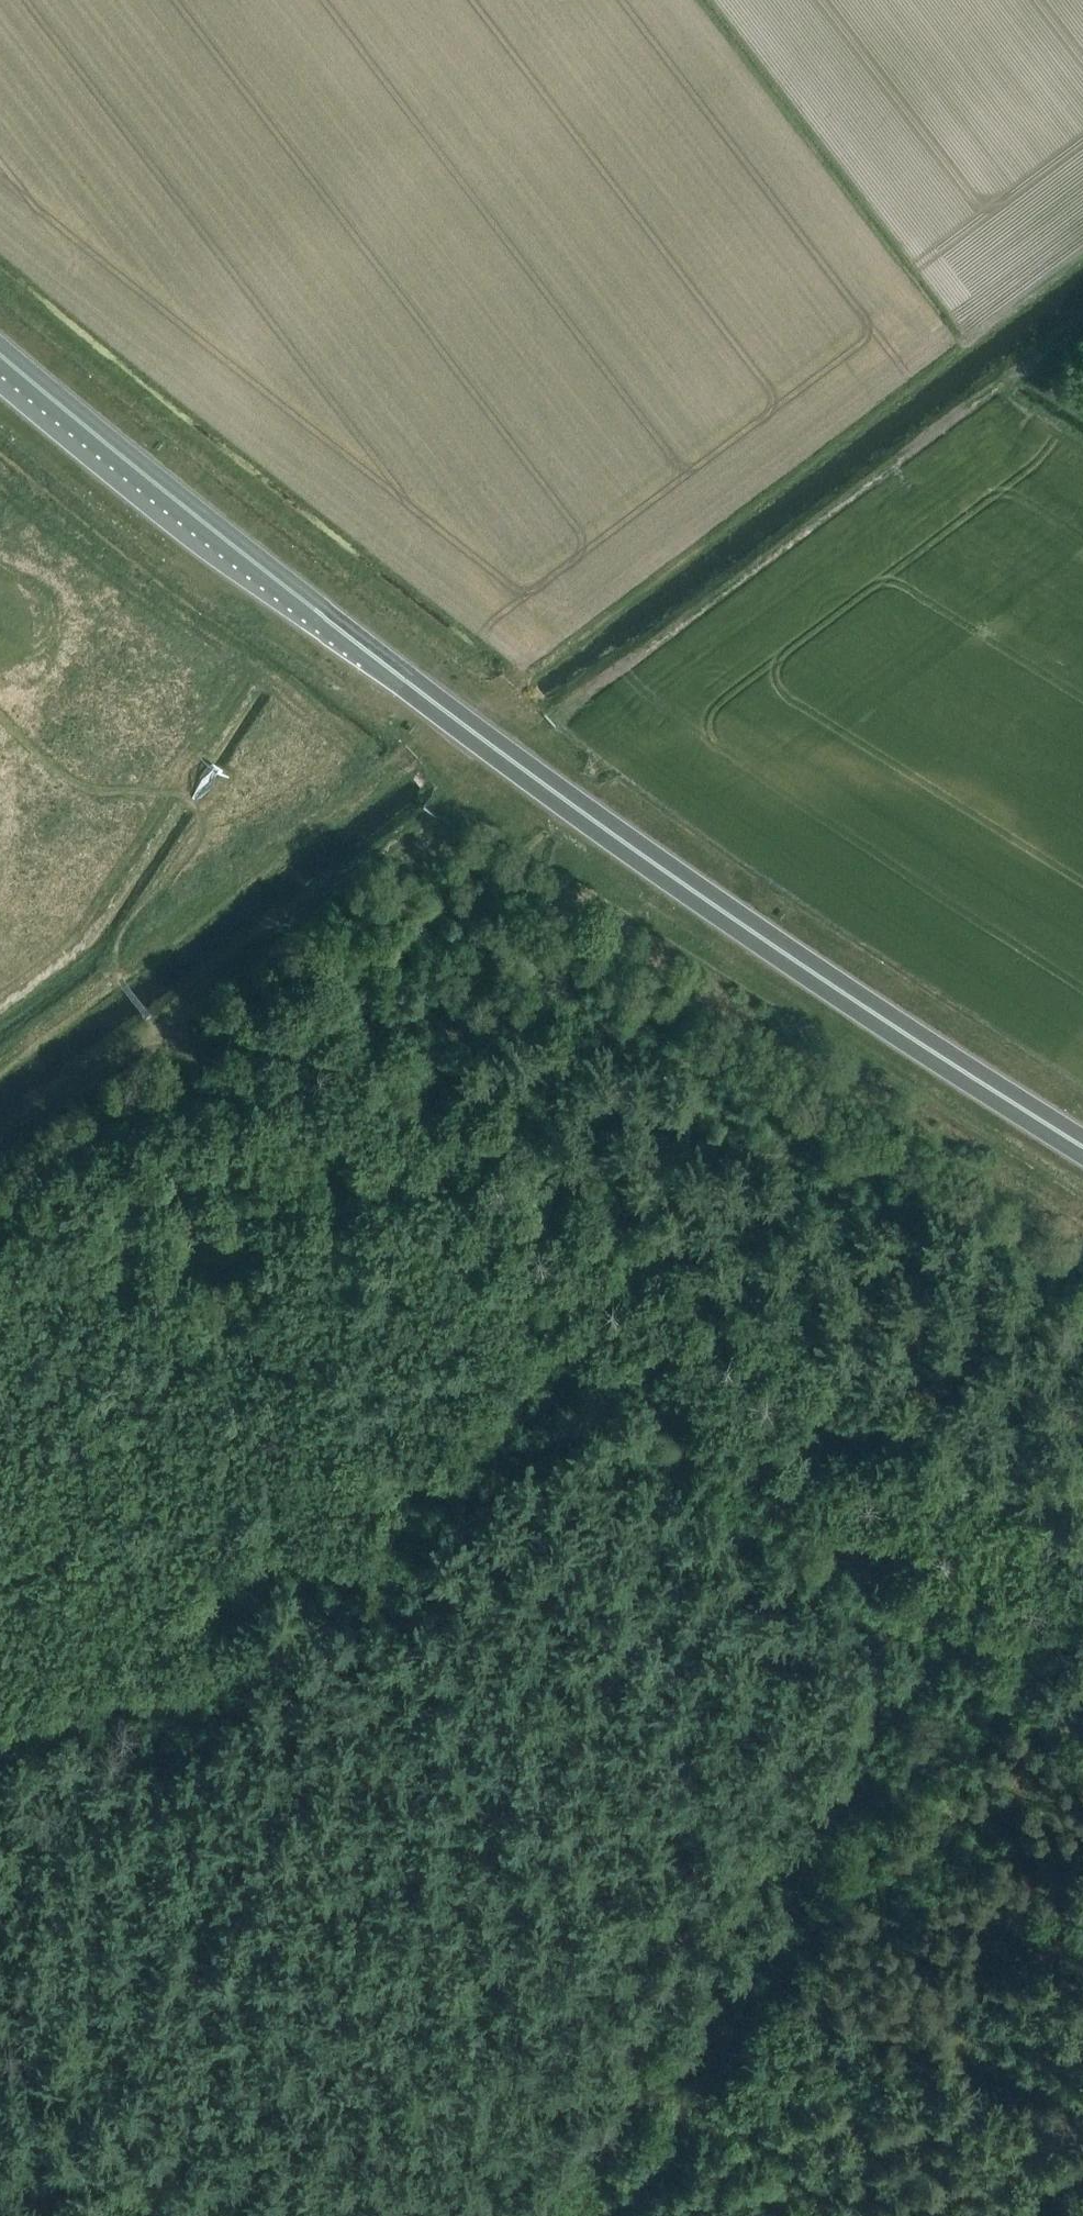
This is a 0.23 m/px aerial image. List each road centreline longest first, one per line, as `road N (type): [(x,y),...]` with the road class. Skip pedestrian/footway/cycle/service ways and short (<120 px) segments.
road 1 (trunk): [(1082,1146),(708,901),(497,749),(0,355)]
road 2 (track): [(980,1678),(149,1036)]
road 3 (track): [(0,1148),(427,826)]
road 4 (track): [(1082,1758),(980,1678)]

